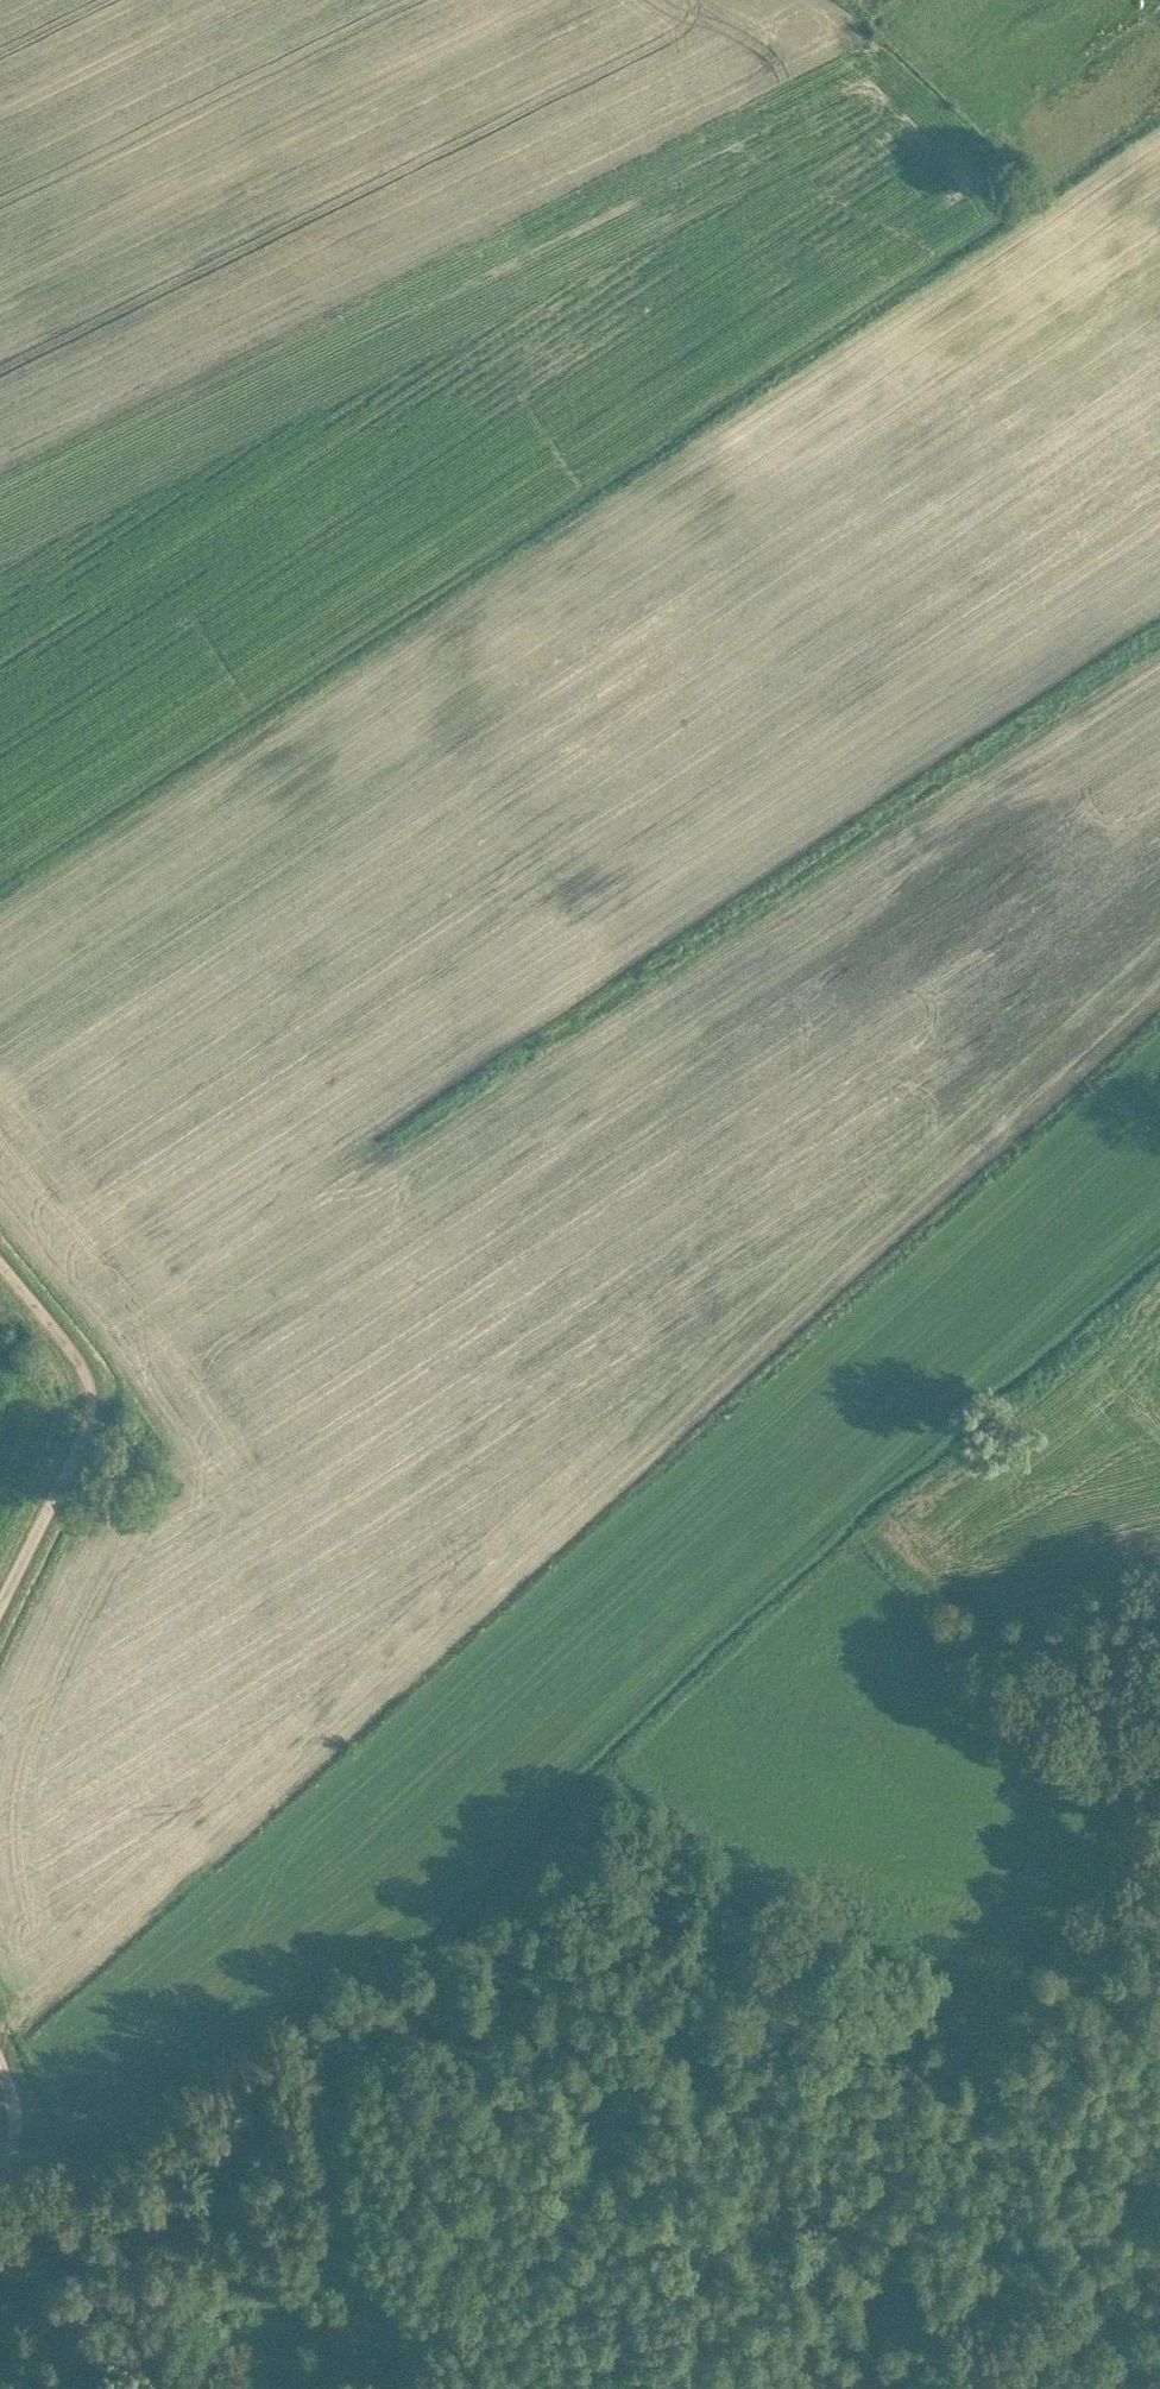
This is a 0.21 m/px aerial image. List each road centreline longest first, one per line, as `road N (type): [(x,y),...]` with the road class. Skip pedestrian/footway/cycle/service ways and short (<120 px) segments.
road 1 (unclassified): [(0,1607),(92,1392),(91,1374),(0,1261)]

